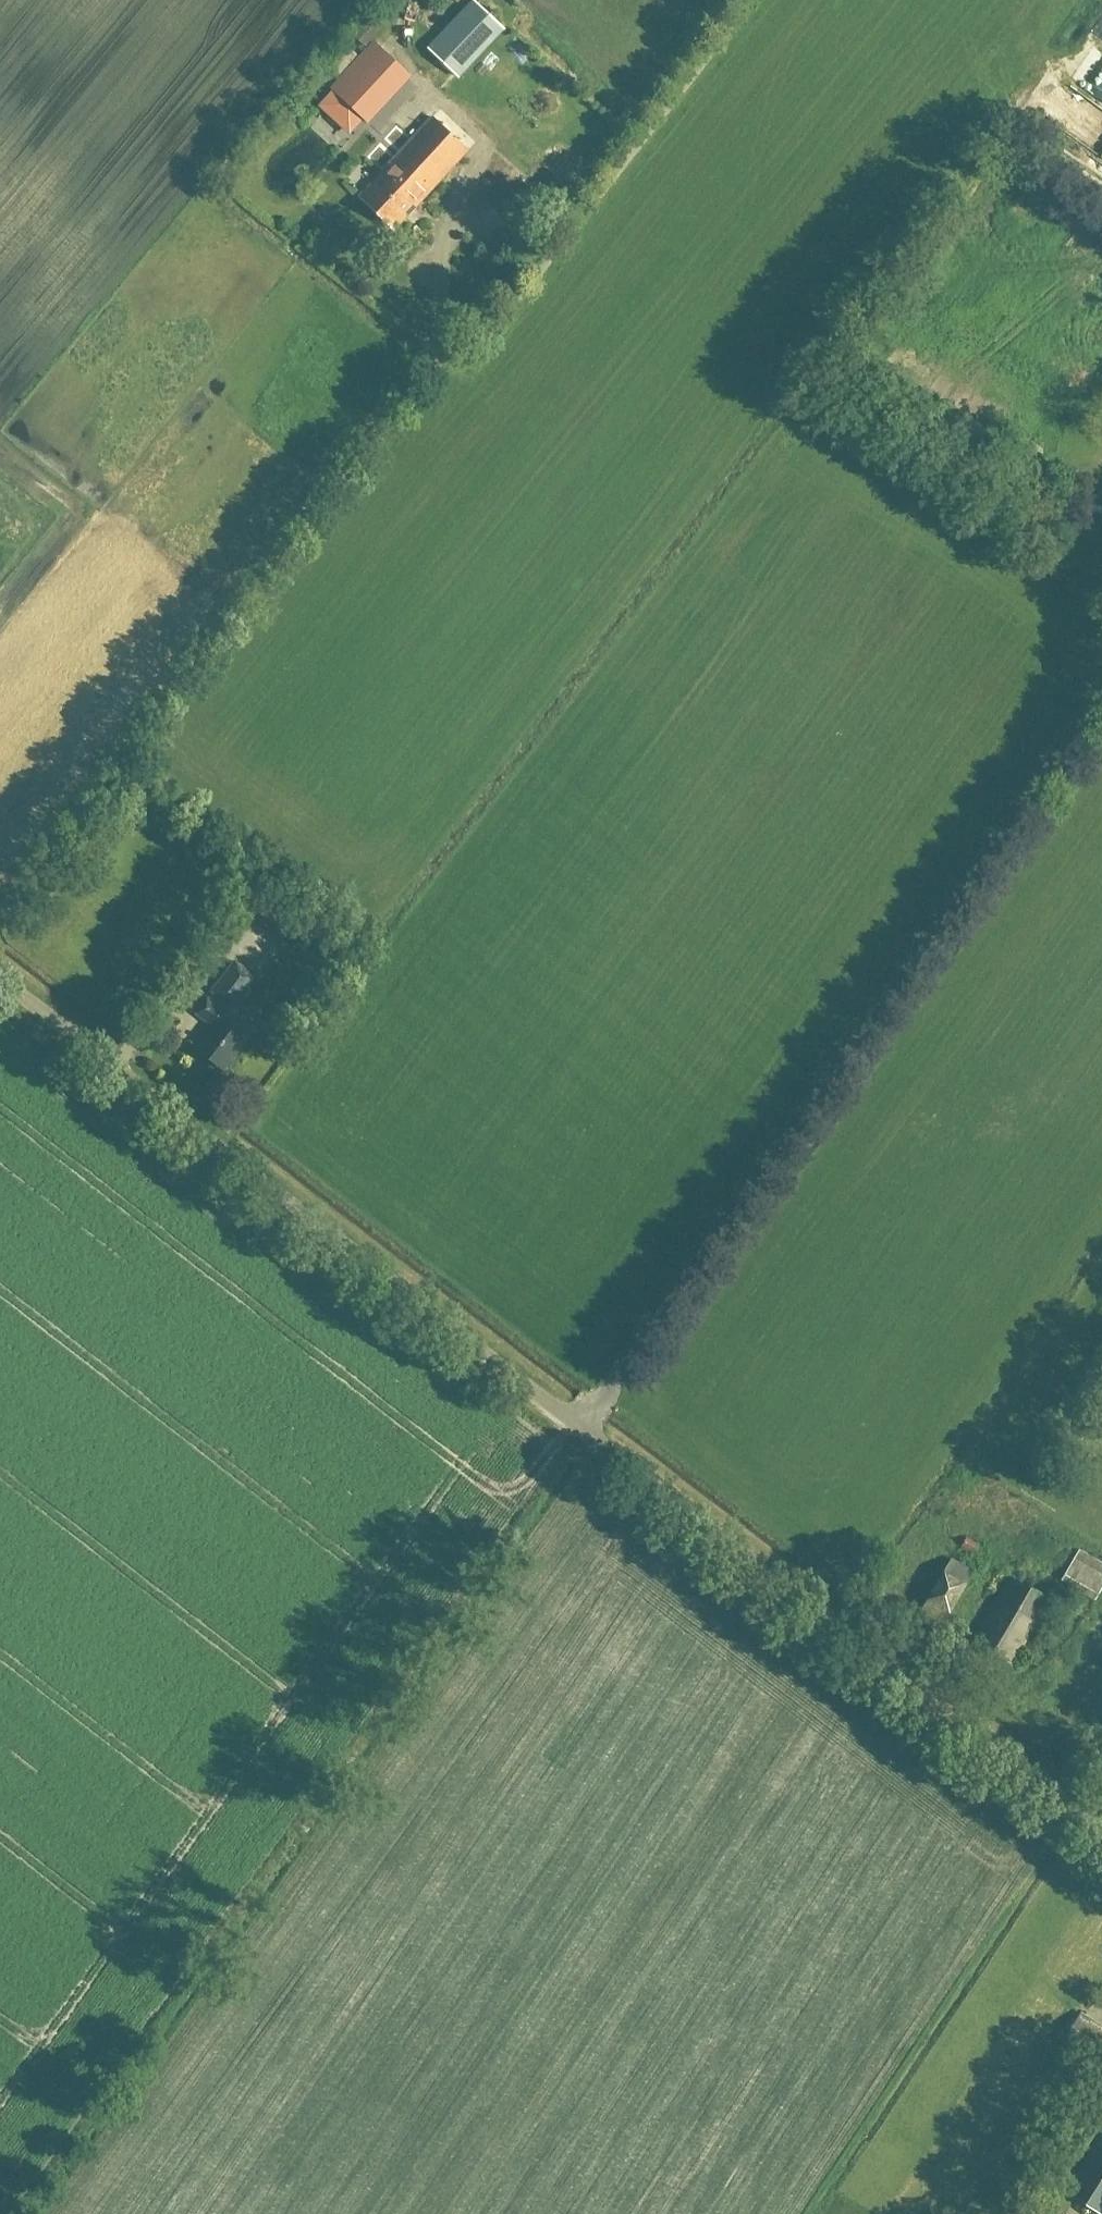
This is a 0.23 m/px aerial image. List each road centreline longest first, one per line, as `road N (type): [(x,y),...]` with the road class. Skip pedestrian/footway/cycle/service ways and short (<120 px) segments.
road 1 (unclassified): [(1101,1840),(0,978)]

